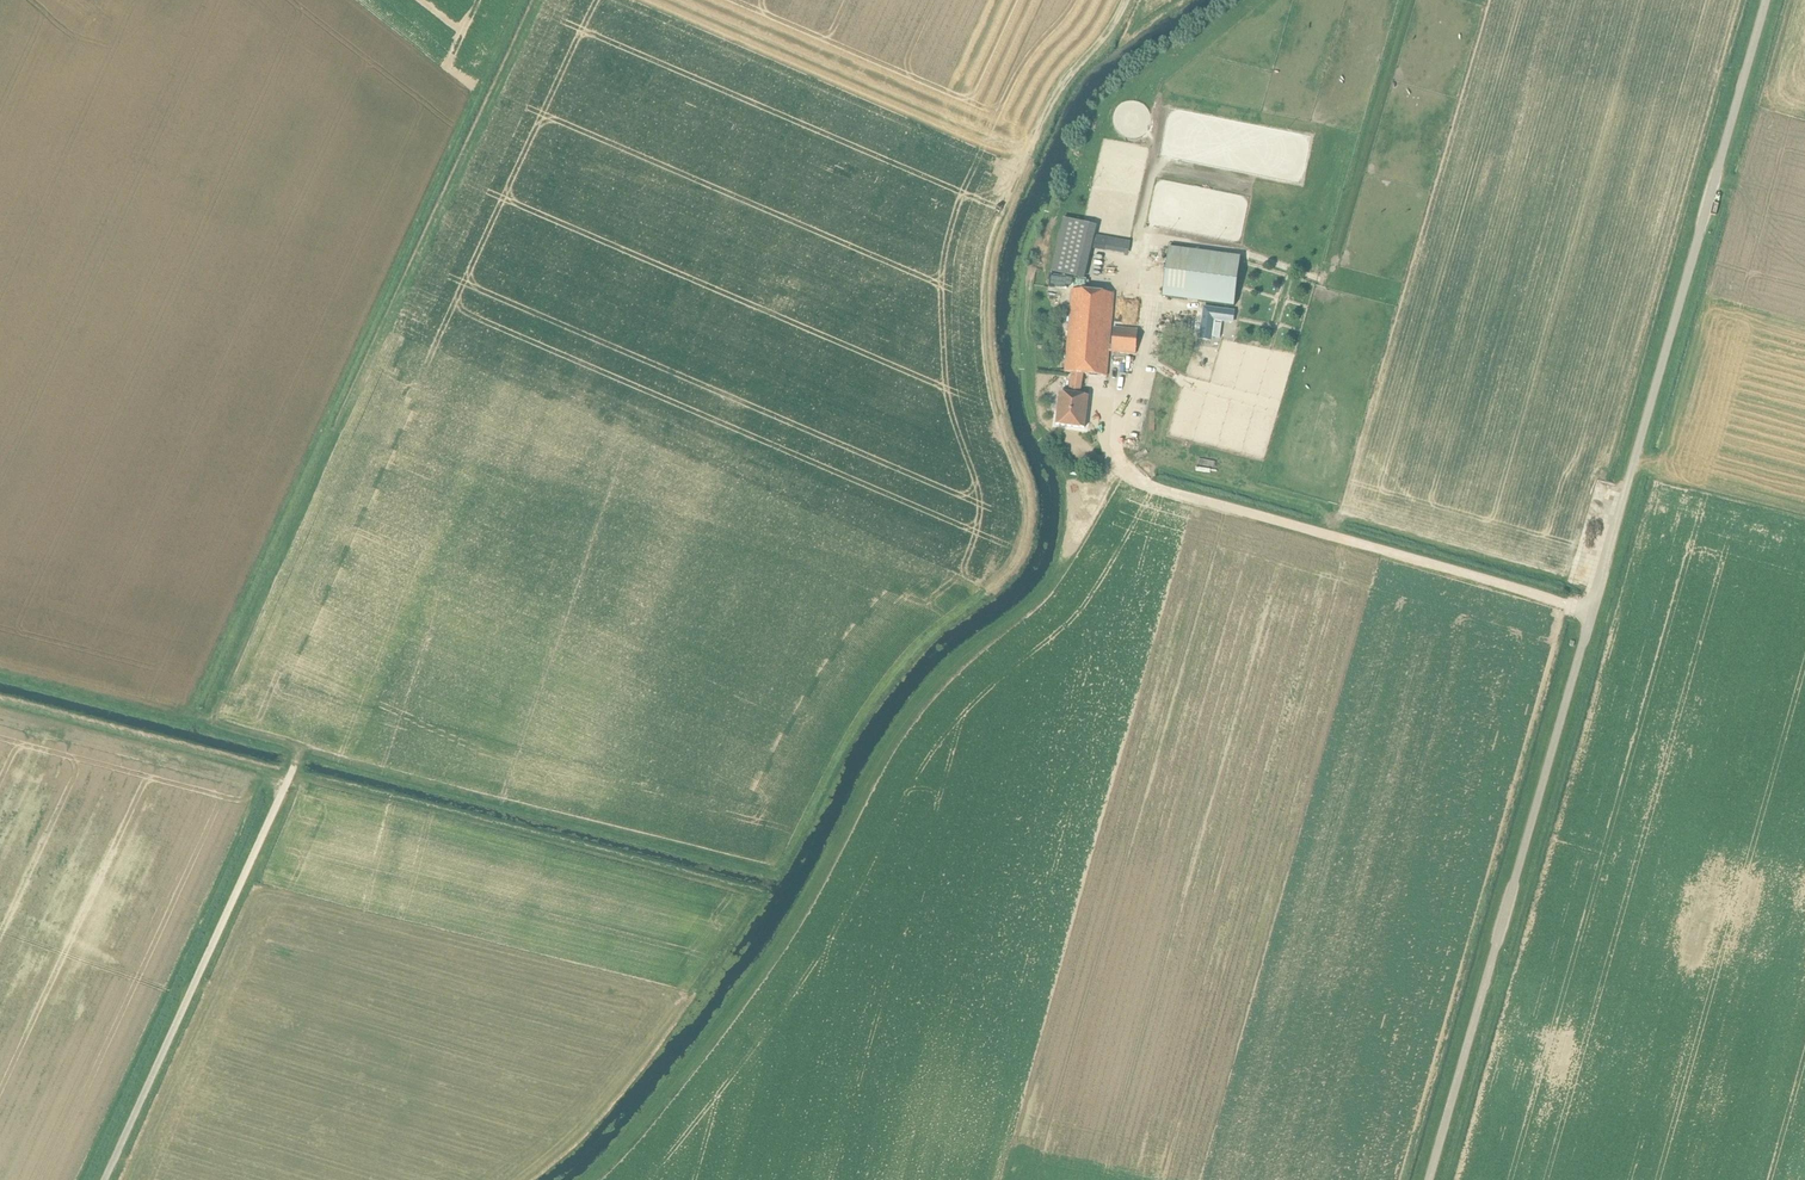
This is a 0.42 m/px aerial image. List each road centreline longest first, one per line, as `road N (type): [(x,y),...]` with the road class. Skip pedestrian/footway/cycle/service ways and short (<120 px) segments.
road 1 (unclassified): [(1431,1179),(1769,0)]
road 2 (unclassified): [(102,1179),(288,766)]

